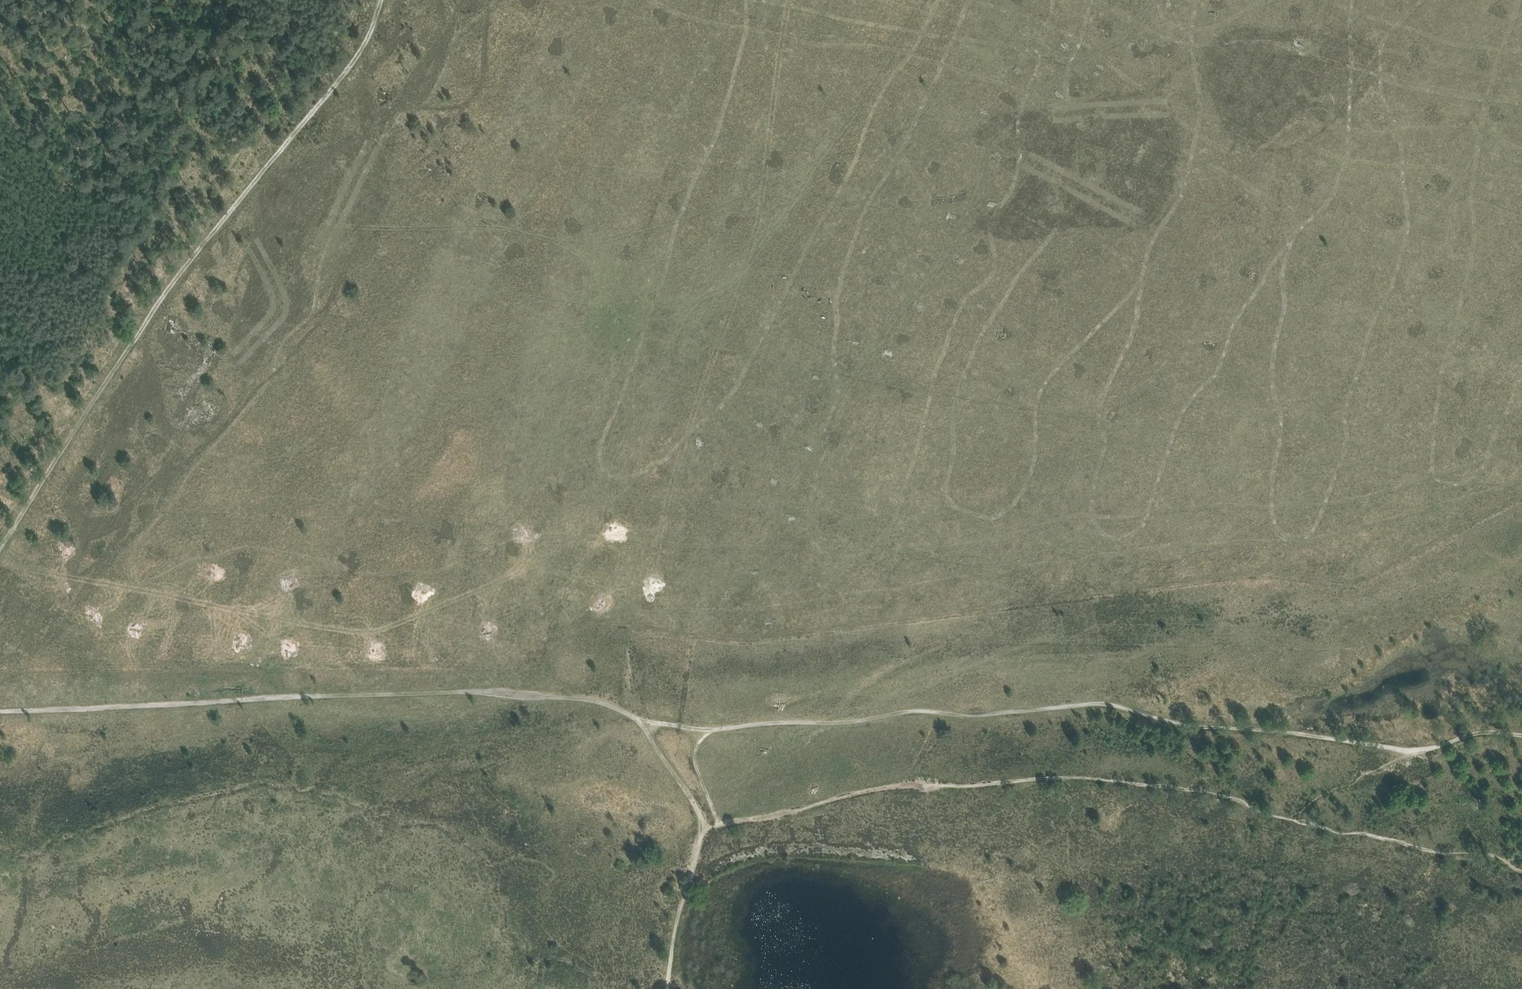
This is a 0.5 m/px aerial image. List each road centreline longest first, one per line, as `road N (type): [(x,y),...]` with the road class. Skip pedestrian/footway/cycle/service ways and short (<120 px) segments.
road 1 (track): [(714,729),(1101,704),(1165,720),(1436,748),(1521,729)]
road 2 (track): [(0,550),(159,301),(358,58),(382,0)]
road 3 (track): [(641,721),(607,703),(517,692),(0,709)]
road 4 (track): [(667,988),(707,825)]
road 5 (track): [(707,825),(641,721)]

